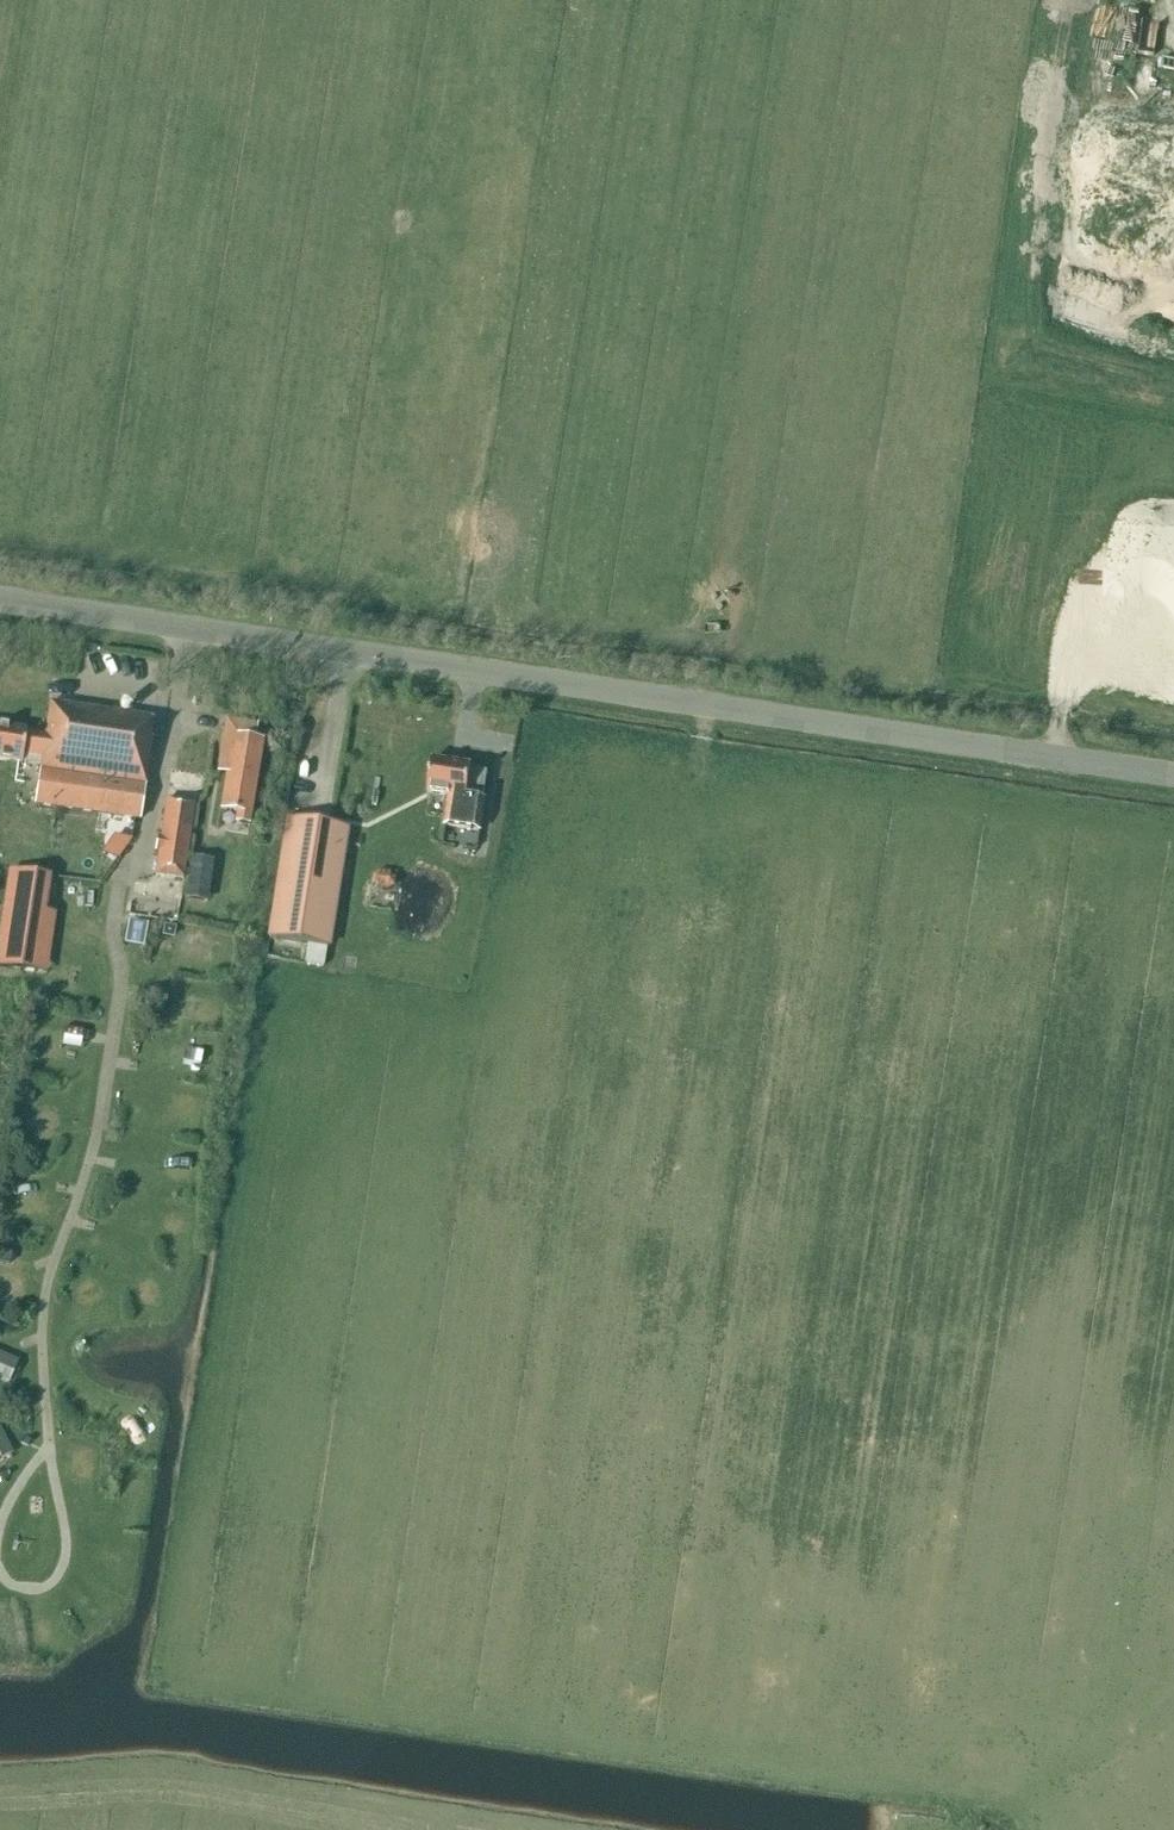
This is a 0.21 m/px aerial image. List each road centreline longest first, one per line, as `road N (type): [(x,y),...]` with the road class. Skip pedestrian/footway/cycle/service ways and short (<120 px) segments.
road 1 (unclassified): [(1173,779),(0,605)]
road 2 (track): [(186,633),(144,871),(118,878),(112,943),(122,974),(101,1111),(43,1293),(40,1349),(65,1544),(49,1584),(26,1590),(0,1576)]

